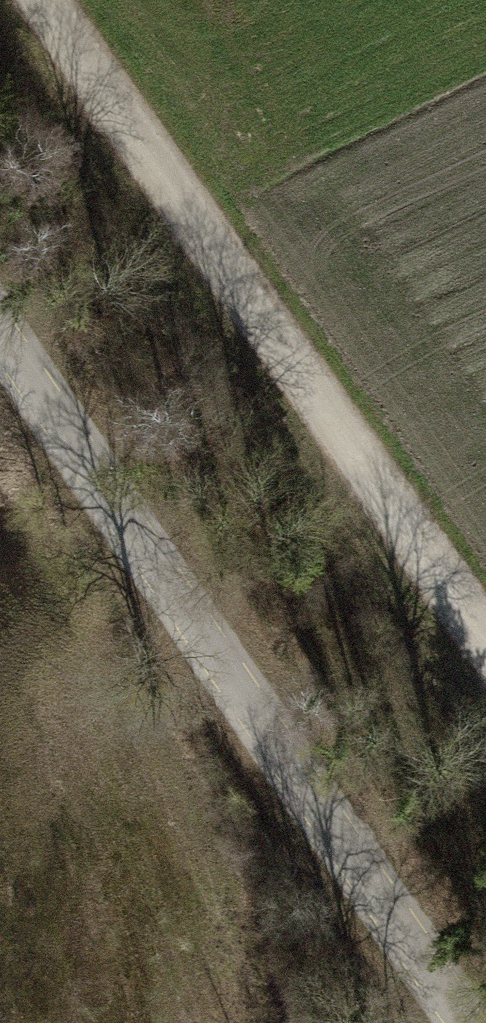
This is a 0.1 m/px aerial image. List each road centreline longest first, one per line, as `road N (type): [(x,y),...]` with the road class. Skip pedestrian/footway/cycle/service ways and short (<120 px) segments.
road 1 (unclassified): [(0,310),(477,1022)]
road 2 (unclassified): [(485,636),(47,0)]

